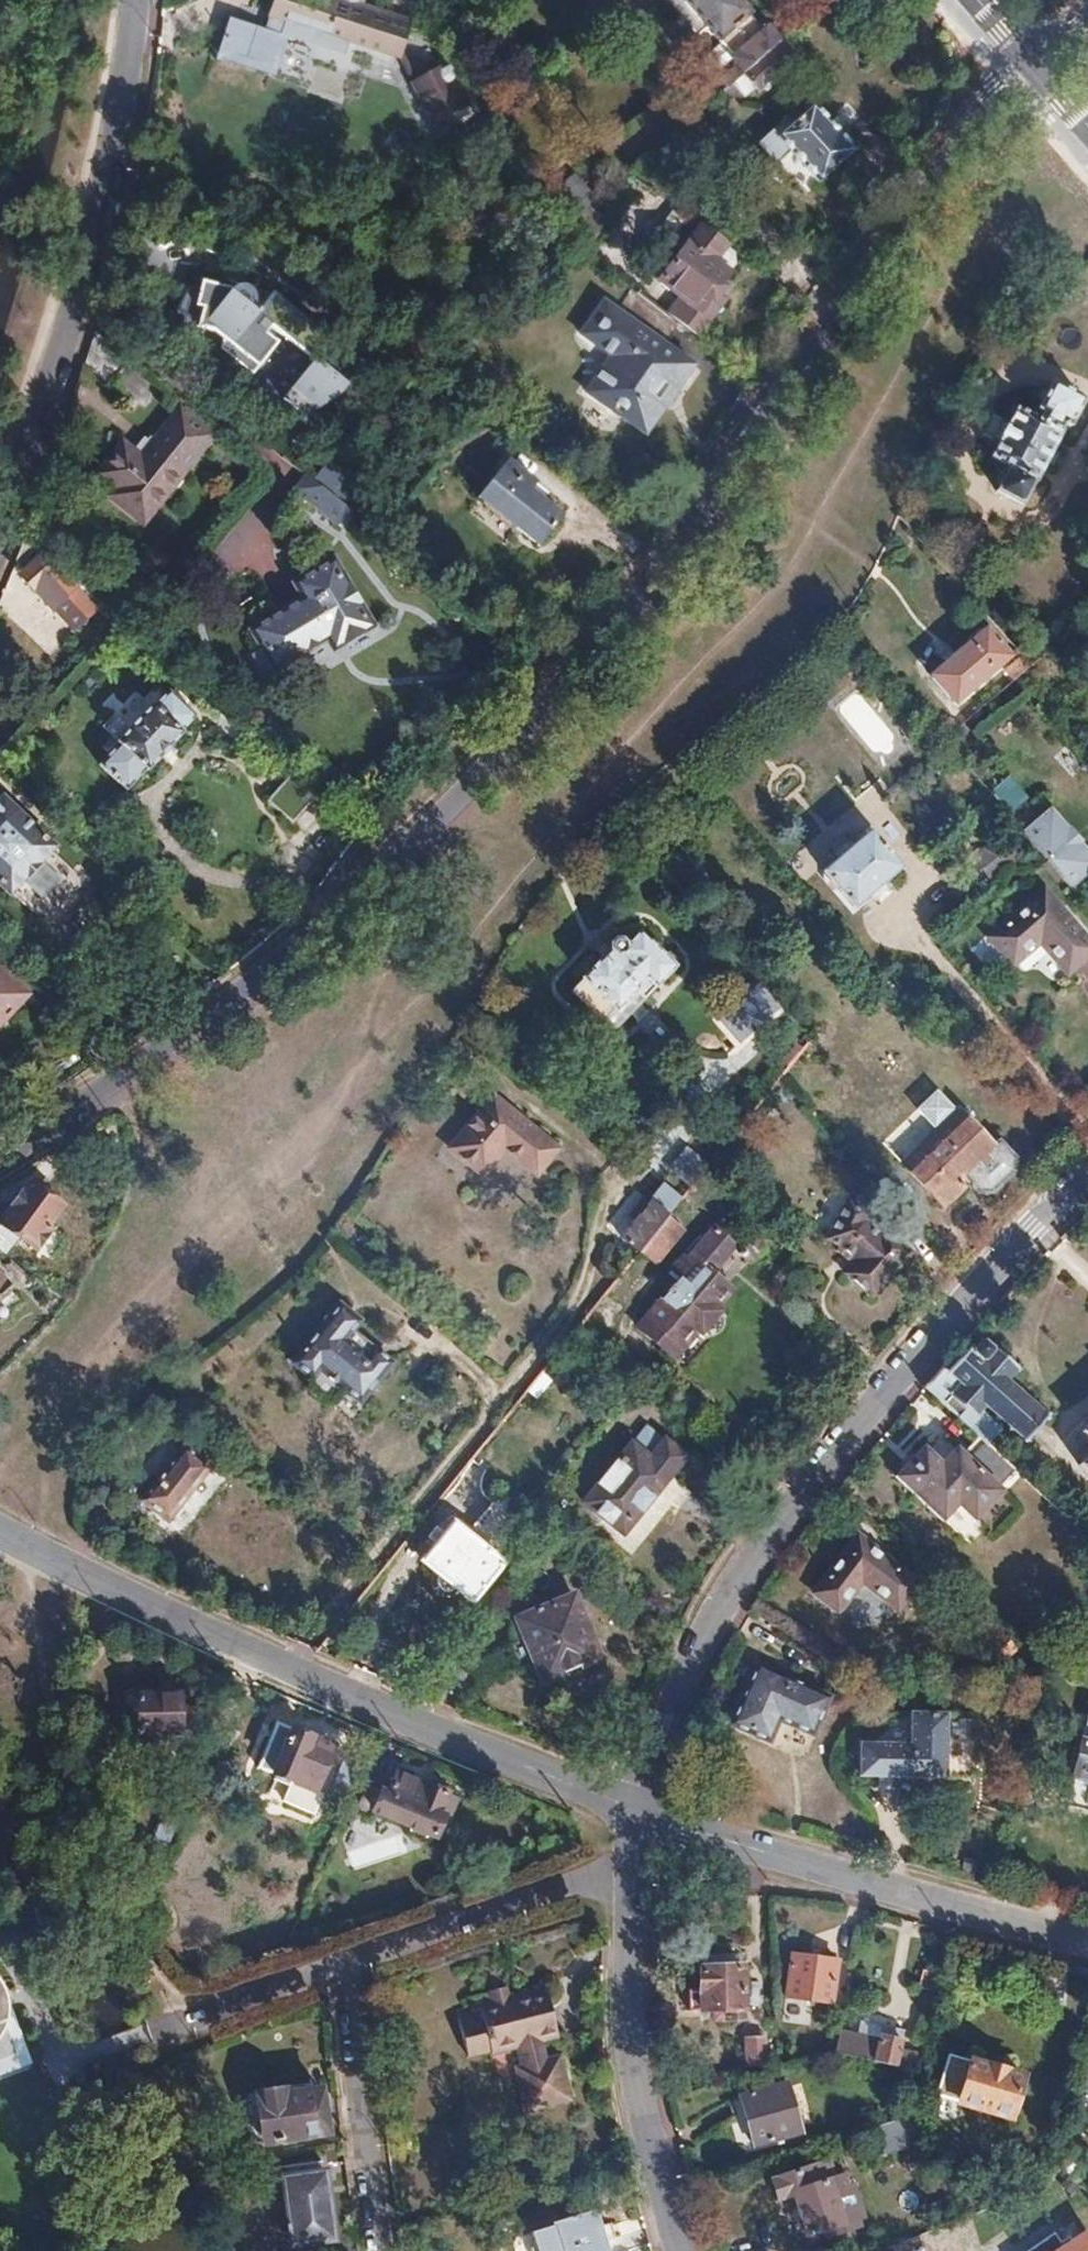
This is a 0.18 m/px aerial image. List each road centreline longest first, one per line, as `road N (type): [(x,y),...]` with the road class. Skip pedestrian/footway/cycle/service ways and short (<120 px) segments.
road 1 (residential): [(0,1155),(152,1054),(330,913),(540,710),(691,530),(991,89),(1029,58)]
road 2 (residential): [(643,1814),(683,1682),(746,1579),(883,1404),(1087,1181)]
road 3 (tertiary): [(643,1814),(306,1675),(0,1527)]
road 4 (residential): [(0,518),(67,335),(105,189),(137,0)]
road 5 (residential): [(143,2042),(635,1872)]
road 6 (tertiary): [(1087,1938),(643,1814)]
road 7 (residential): [(681,2250),(635,2078),(627,1983),(635,1872)]

